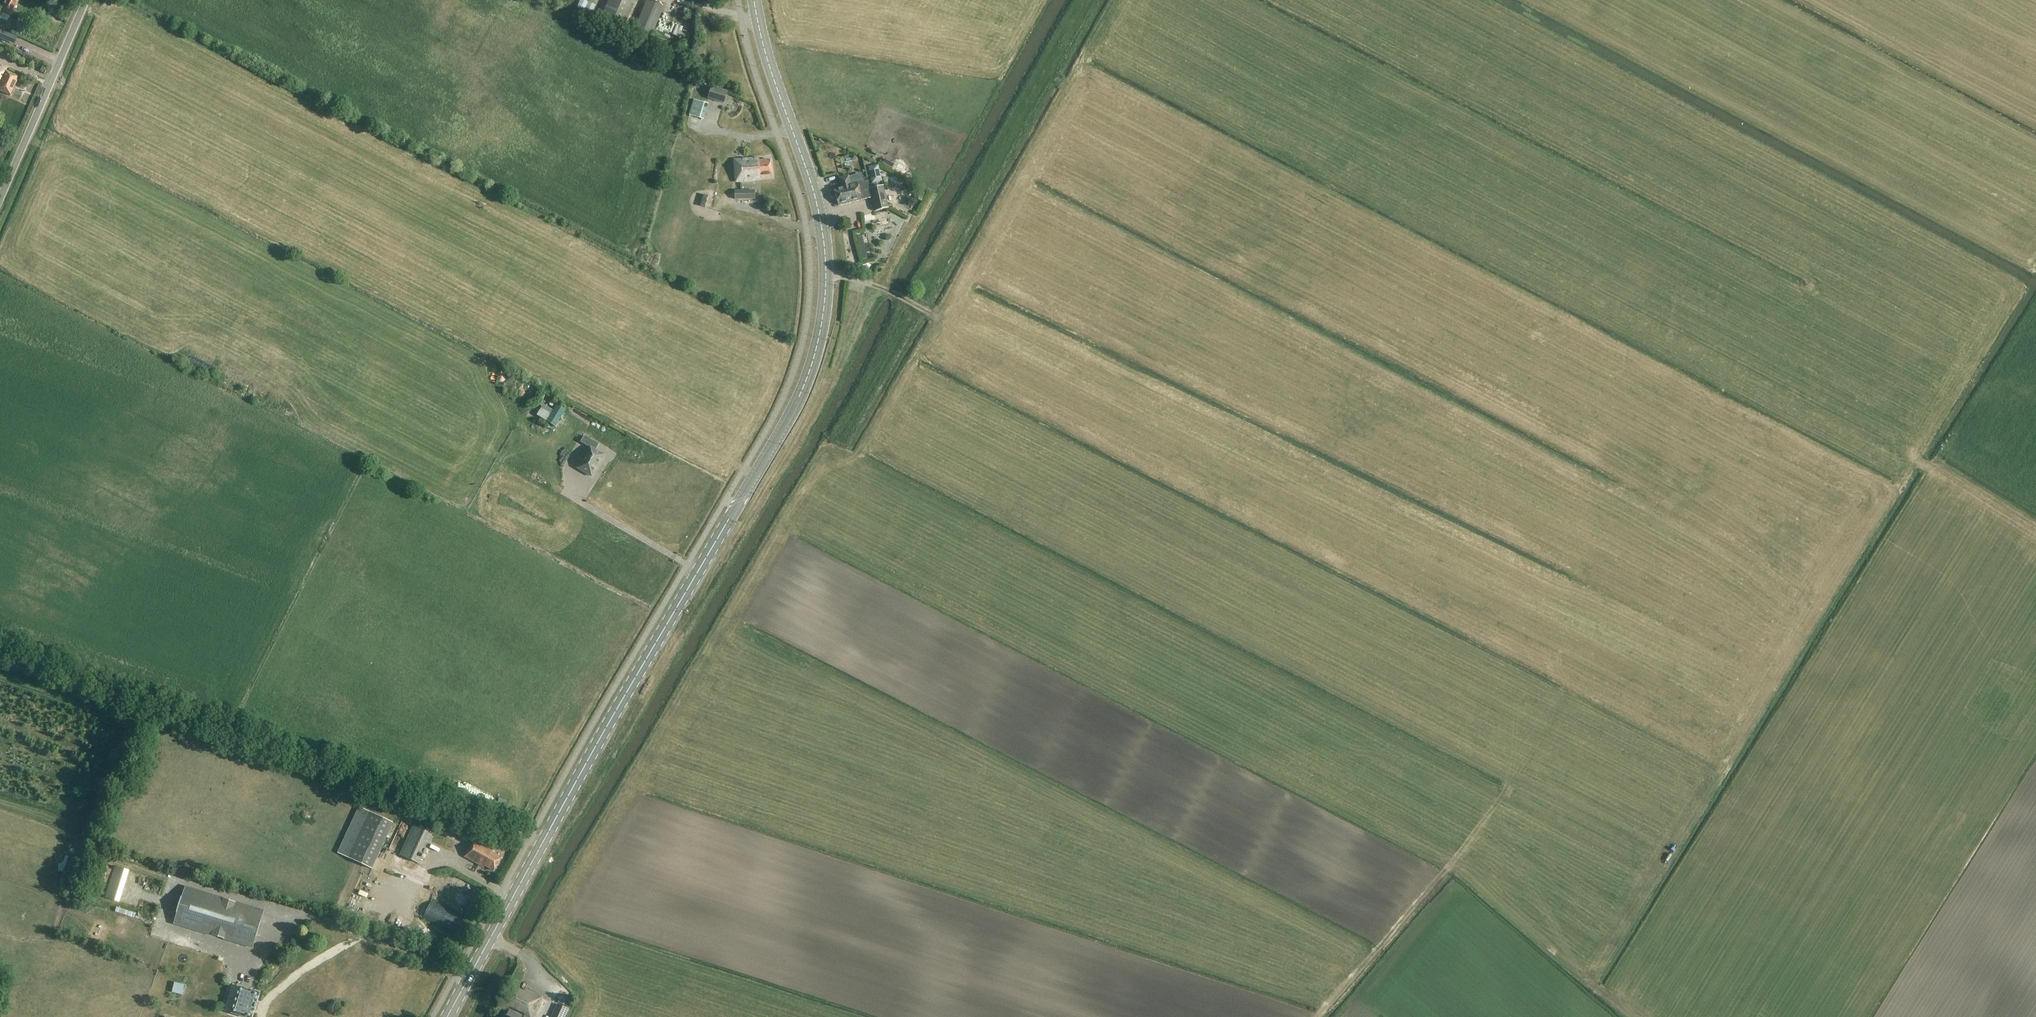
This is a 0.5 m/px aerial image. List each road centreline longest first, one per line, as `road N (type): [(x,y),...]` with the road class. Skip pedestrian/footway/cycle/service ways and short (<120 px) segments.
road 1 (primary): [(448,1016),(811,365),(825,297),(823,241),(754,0)]
road 2 (track): [(0,652),(542,844)]
road 3 (unclassified): [(0,198),(86,0)]

